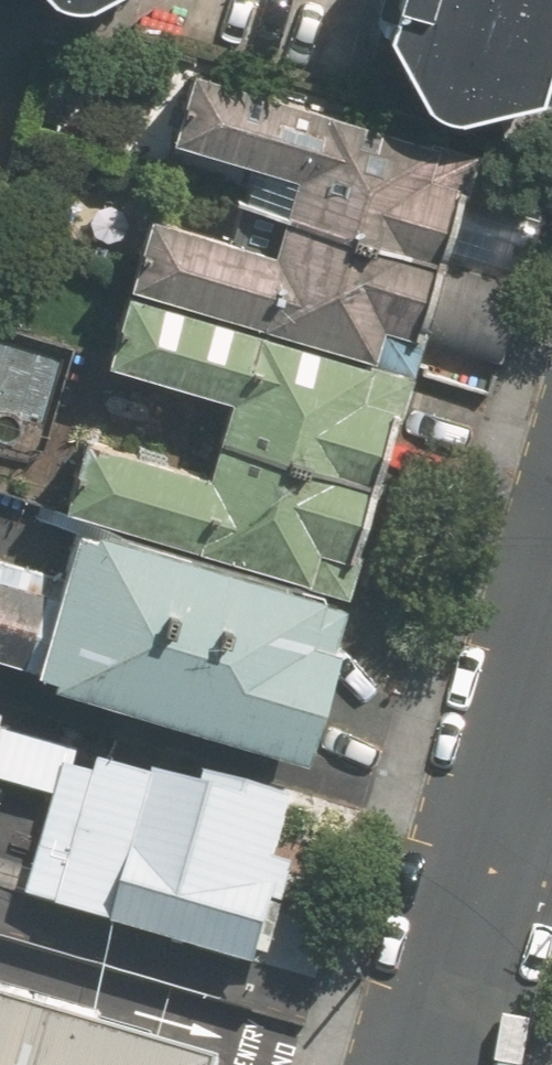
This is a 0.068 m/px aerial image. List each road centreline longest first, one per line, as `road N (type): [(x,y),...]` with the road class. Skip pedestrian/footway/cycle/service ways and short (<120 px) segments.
road 1 (residential): [(438,1064),(551,669)]

